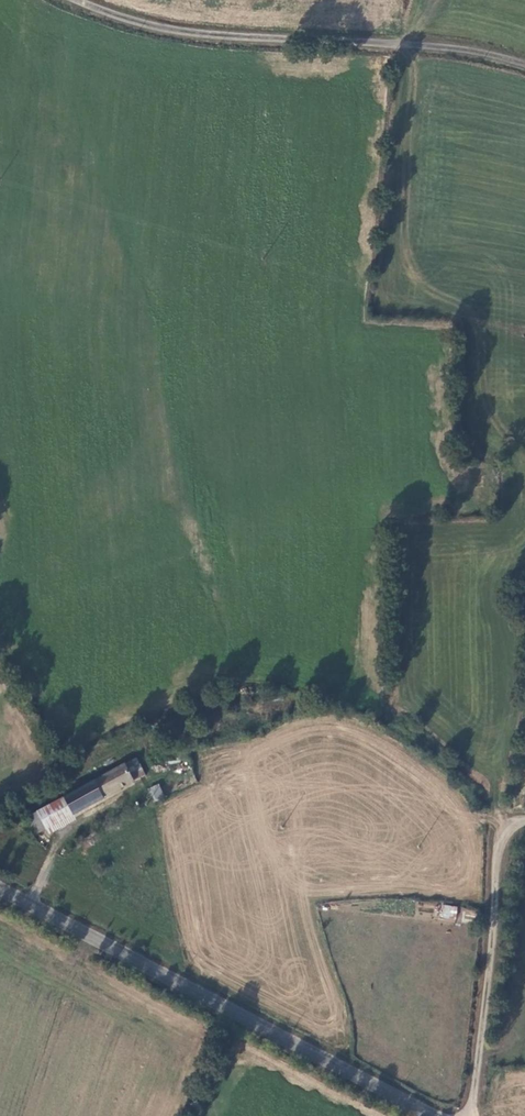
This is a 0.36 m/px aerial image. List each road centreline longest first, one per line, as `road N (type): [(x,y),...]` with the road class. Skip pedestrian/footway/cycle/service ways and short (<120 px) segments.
road 1 (tertiary): [(426,1115),(0,890)]
road 2 (residential): [(74,0),(200,34),(465,49),(524,67)]

